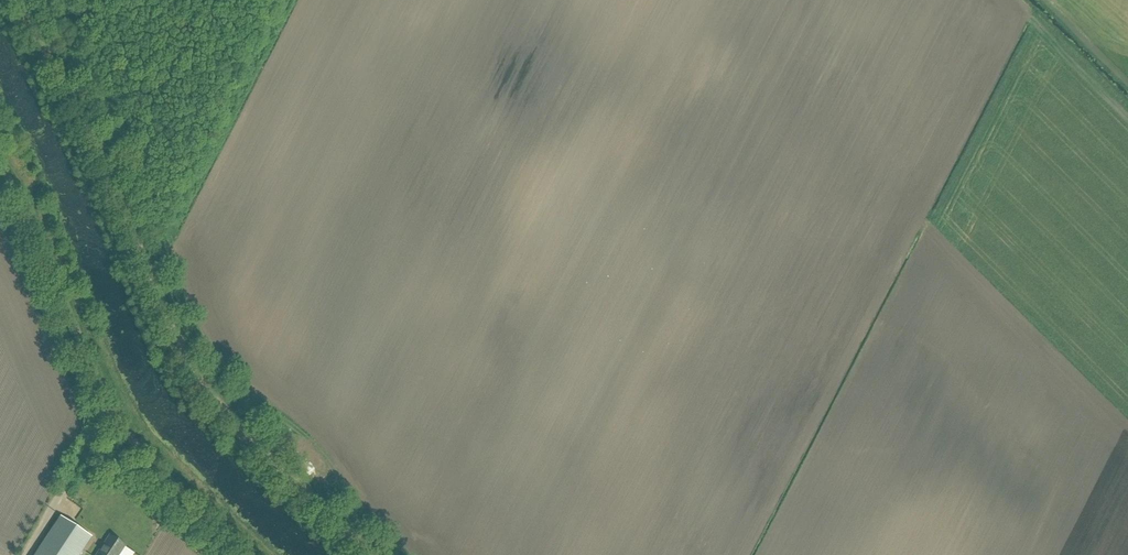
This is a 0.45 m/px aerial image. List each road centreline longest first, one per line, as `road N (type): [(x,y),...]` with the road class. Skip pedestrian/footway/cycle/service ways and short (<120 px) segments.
road 1 (track): [(369,554),(192,372),(94,145),(19,0)]
road 2 (unclassified): [(246,554),(129,438),(0,165)]
road 3 (track): [(354,540),(345,488),(309,439),(265,417),(223,412)]

